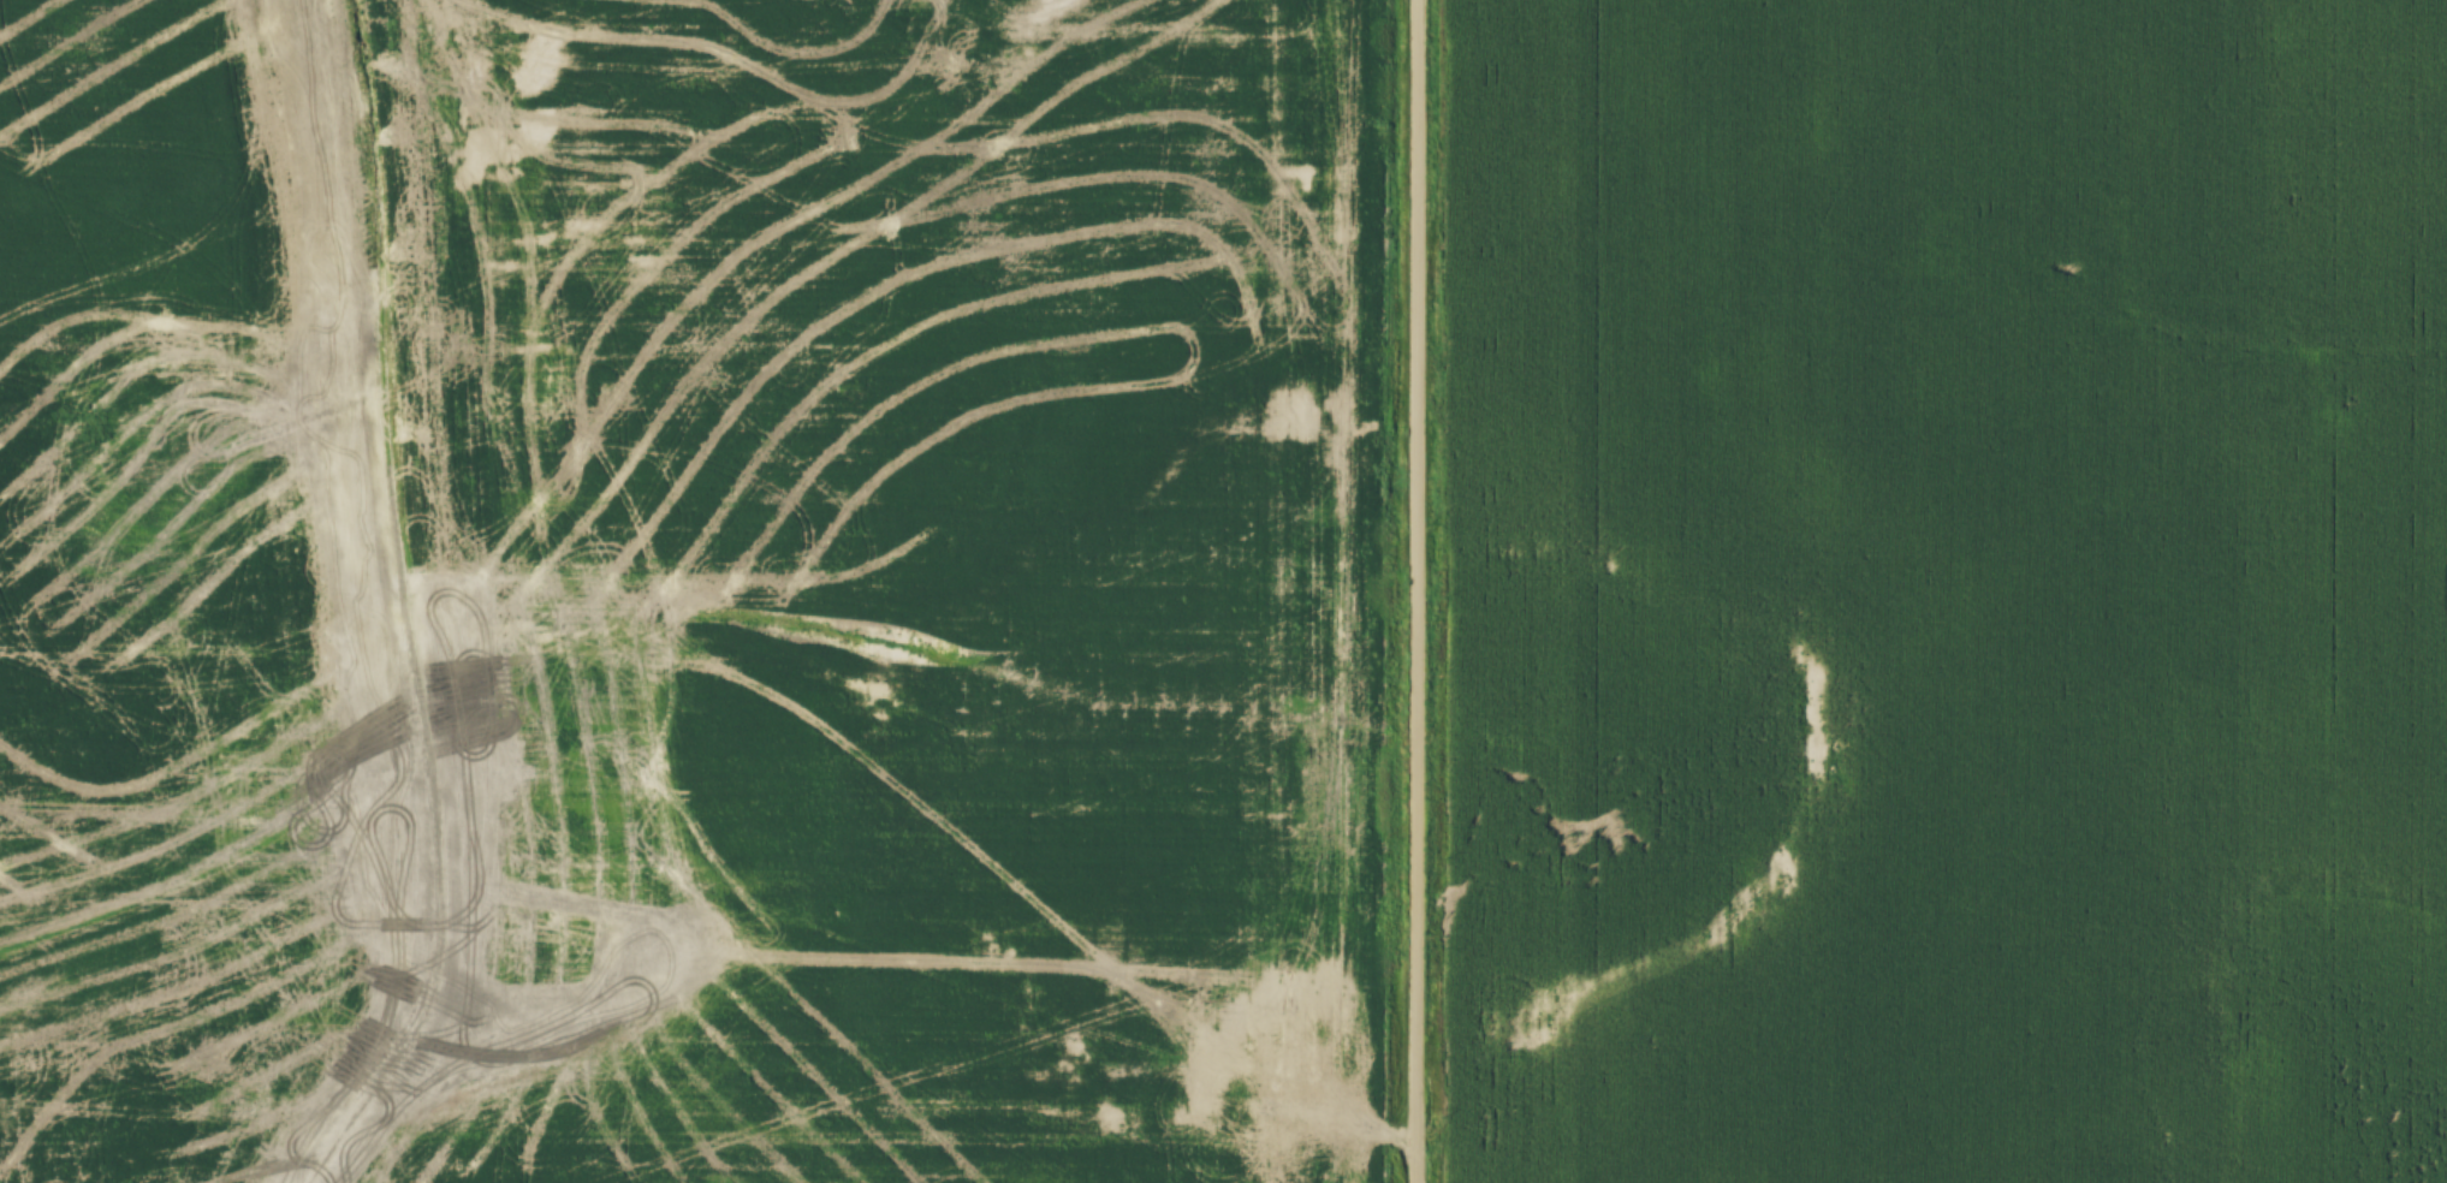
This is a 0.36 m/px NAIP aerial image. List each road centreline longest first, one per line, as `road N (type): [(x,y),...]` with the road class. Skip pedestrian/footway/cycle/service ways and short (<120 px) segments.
road 1 (residential): [(1415,1182),(1419,0)]

